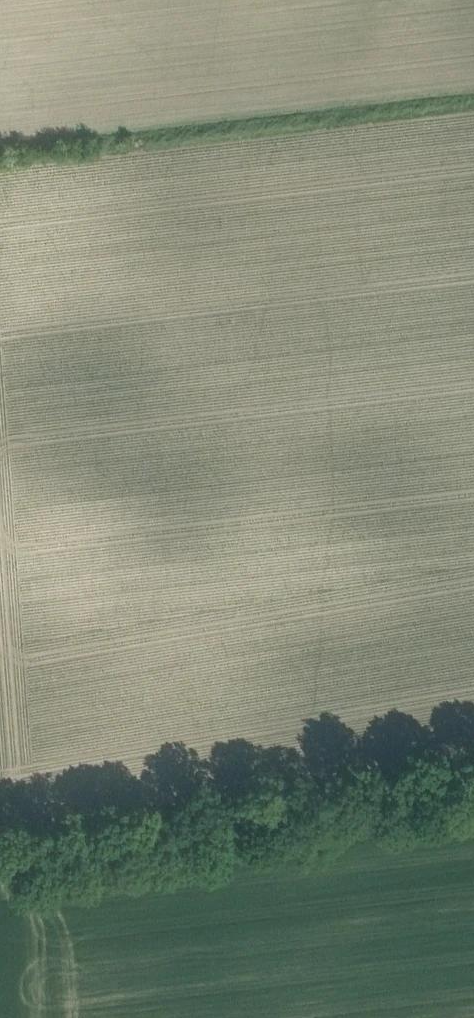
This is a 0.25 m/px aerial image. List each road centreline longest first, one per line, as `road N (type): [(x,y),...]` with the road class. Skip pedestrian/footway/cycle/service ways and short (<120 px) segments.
road 1 (unclassified): [(0,850),(473,772)]

